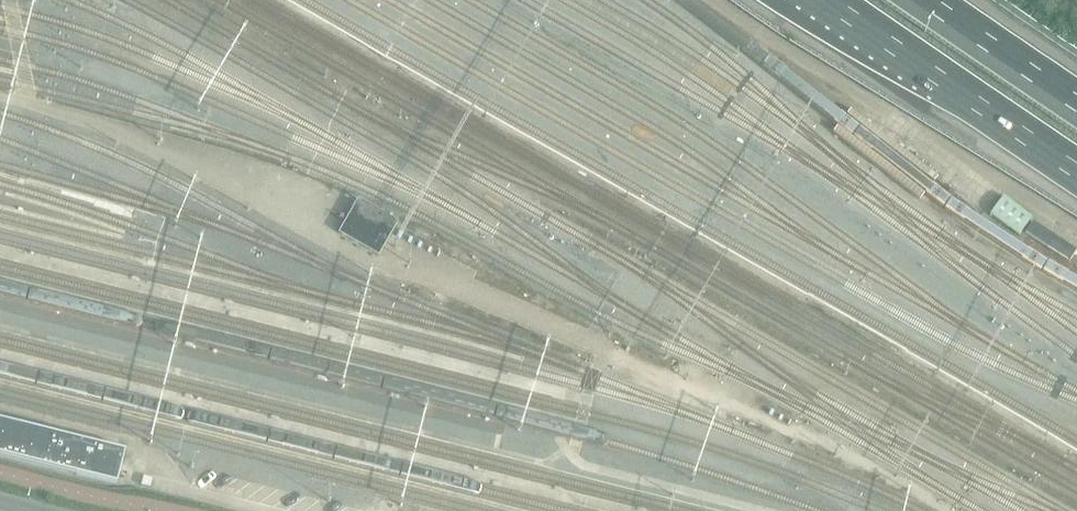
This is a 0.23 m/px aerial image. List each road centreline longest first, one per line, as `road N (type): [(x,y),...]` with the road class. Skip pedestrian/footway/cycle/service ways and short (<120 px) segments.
road 1 (motorway): [(825,0),(1076,171)]
road 2 (motorway): [(1076,103),(926,0)]

